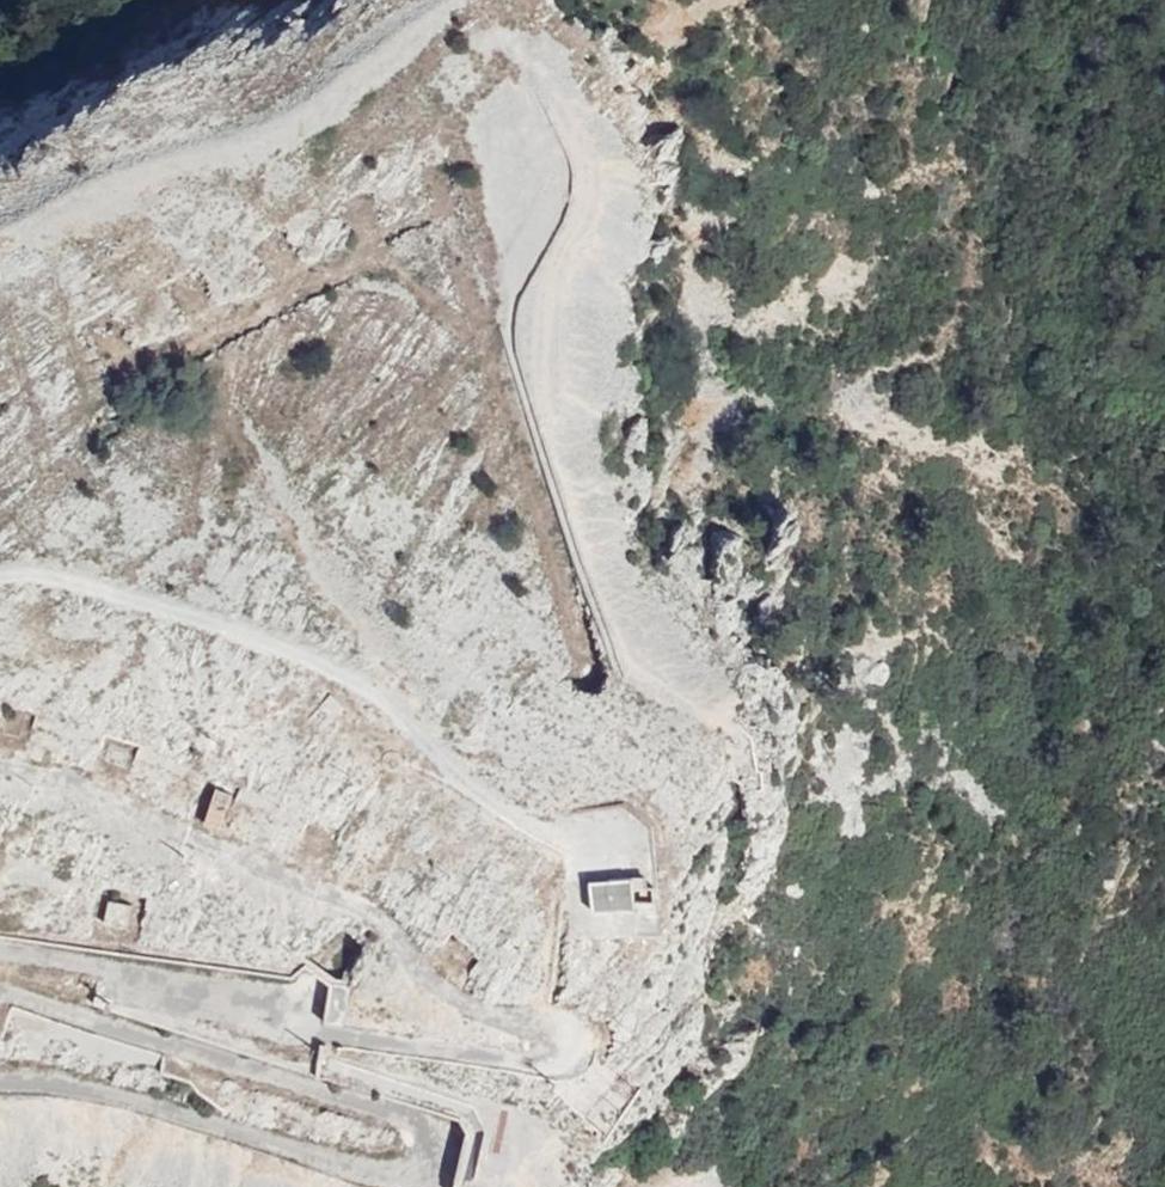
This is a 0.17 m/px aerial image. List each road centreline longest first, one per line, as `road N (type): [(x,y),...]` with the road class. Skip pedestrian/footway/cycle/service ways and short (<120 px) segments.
road 1 (unclassified): [(0,1083),(64,1084),(371,1176),(404,1176),(418,1157),(420,1139),(396,1119),(0,992)]
road 2 (track): [(0,572),(63,577),(366,682),(440,760),(520,821),(573,846),(623,849)]

